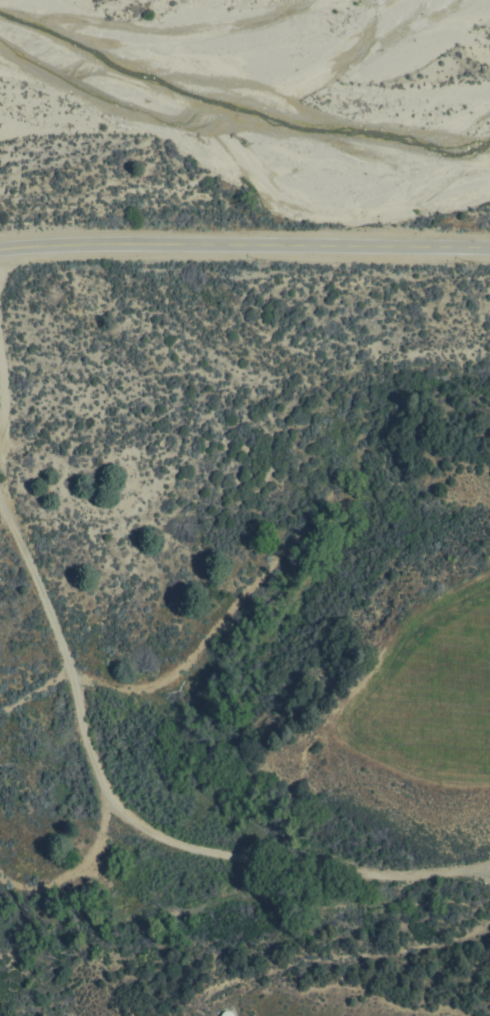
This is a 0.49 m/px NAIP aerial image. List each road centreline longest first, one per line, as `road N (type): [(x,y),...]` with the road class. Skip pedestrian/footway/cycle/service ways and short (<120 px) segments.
road 1 (track): [(0,482),(71,675),(94,771),(120,811),(167,838),(280,860),(398,871),(489,861)]
road 2 (tertiary): [(0,255),(89,248),(489,254)]
road 3 (track): [(489,920),(428,947),(255,978),(218,992),(199,1015)]

